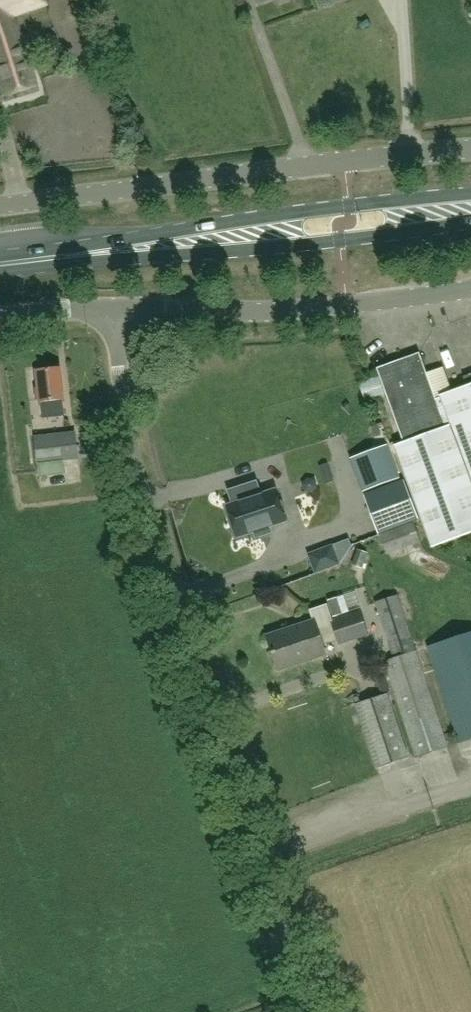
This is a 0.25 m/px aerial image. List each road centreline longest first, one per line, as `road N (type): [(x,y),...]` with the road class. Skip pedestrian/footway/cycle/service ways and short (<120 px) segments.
road 1 (unclassified): [(311,1011),(168,590),(131,457),(112,307)]
road 2 (unclassified): [(0,204),(470,149)]
road 3 (primary): [(470,196),(301,210),(64,256)]
road 4 (primary): [(64,256),(305,244),(470,218)]
road 5 (unclassified): [(112,307),(276,313),(470,291)]

